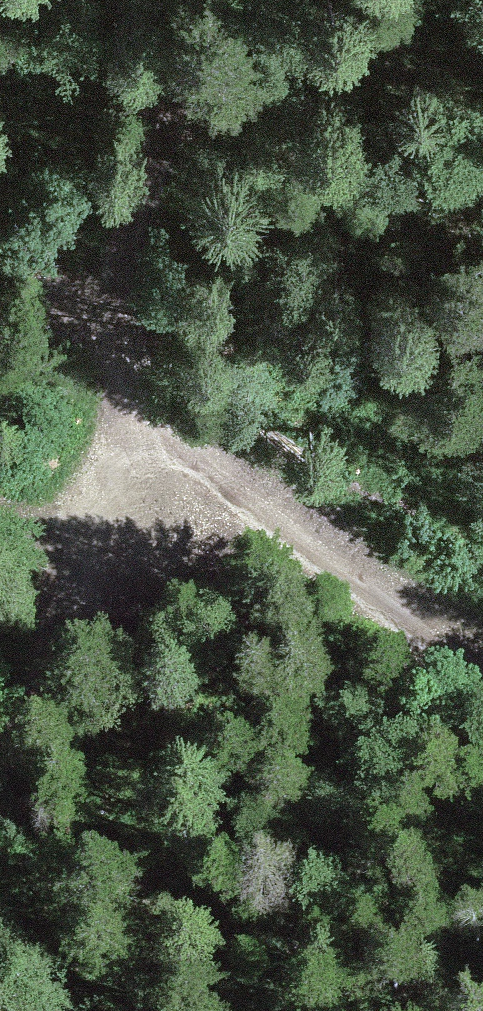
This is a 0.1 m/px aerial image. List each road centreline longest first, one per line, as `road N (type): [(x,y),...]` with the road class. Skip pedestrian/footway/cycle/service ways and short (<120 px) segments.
road 1 (track): [(482,677),(73,381),(307,0)]
road 2 (track): [(73,381),(69,546),(40,631),(0,683)]

